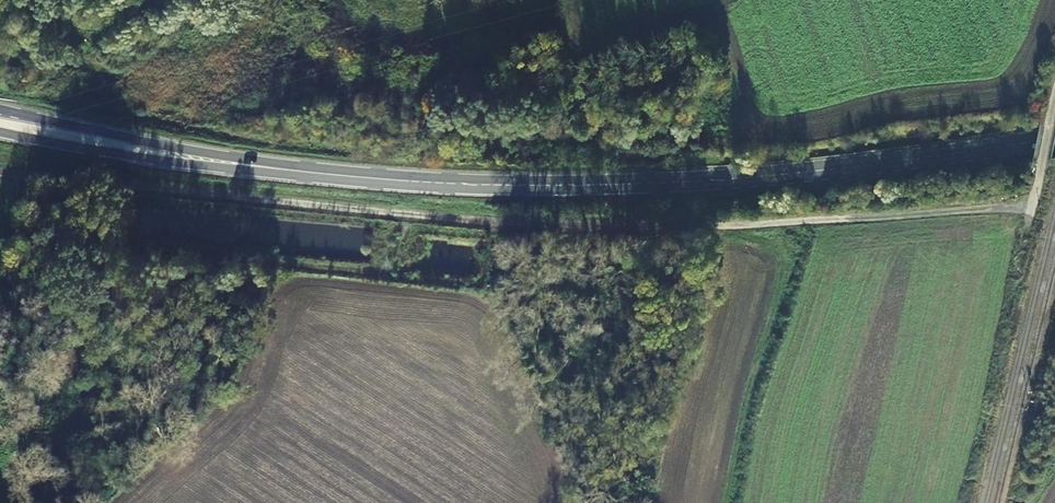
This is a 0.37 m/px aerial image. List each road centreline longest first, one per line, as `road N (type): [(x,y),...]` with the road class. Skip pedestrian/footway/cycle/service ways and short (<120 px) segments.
road 1 (secondary): [(0,125),(236,163),(511,185),(781,175),(1054,139)]
road 2 (track): [(0,175),(557,230),(1034,207)]

